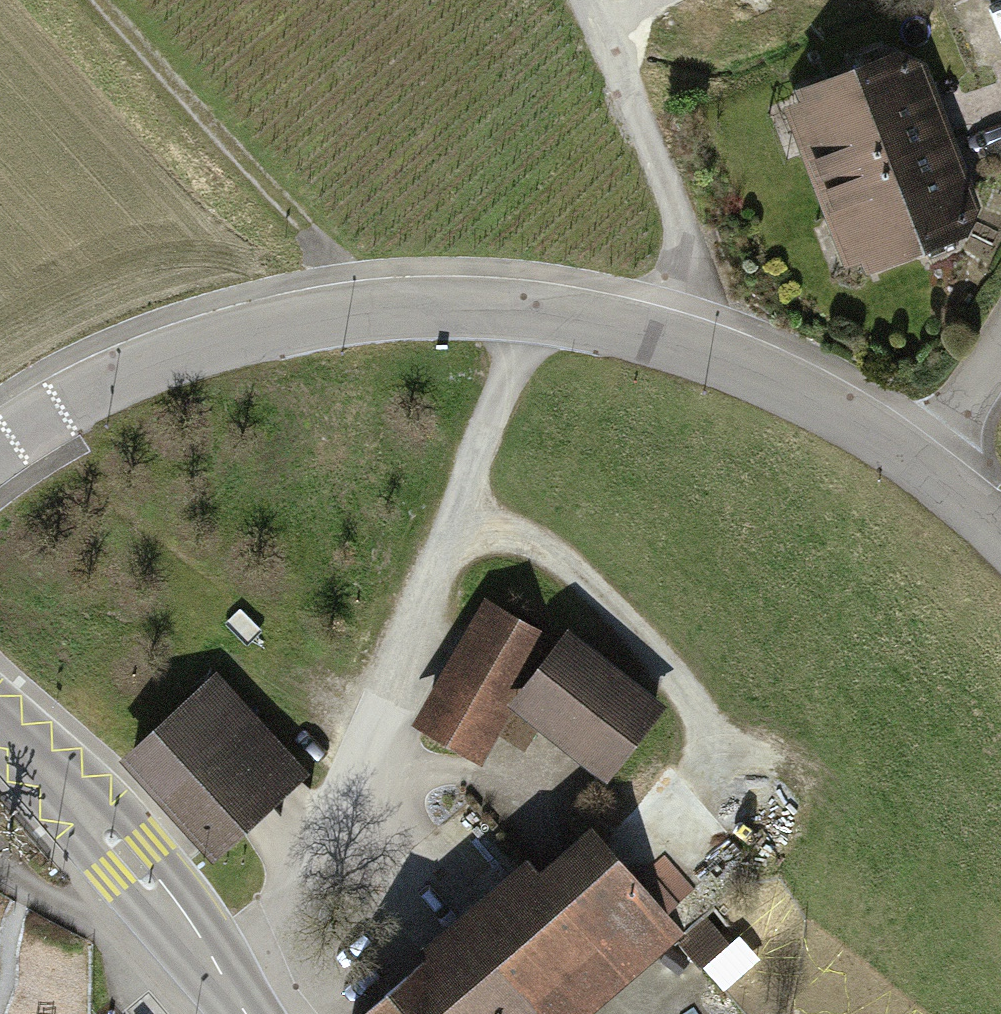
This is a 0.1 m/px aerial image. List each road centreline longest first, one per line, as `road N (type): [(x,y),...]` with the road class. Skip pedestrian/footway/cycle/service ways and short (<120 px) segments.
road 1 (residential): [(0,447),(140,368),(270,329),(446,307),(532,311),(674,342),(781,381),(921,468)]
road 2 (track): [(532,311),(383,700),(282,905),(214,969)]
road 3 (track): [(103,0),(328,255),(337,316)]
road 4 (tertiary): [(247,1013),(131,860),(0,721)]
road 5 (residential): [(1000,349),(921,468)]

